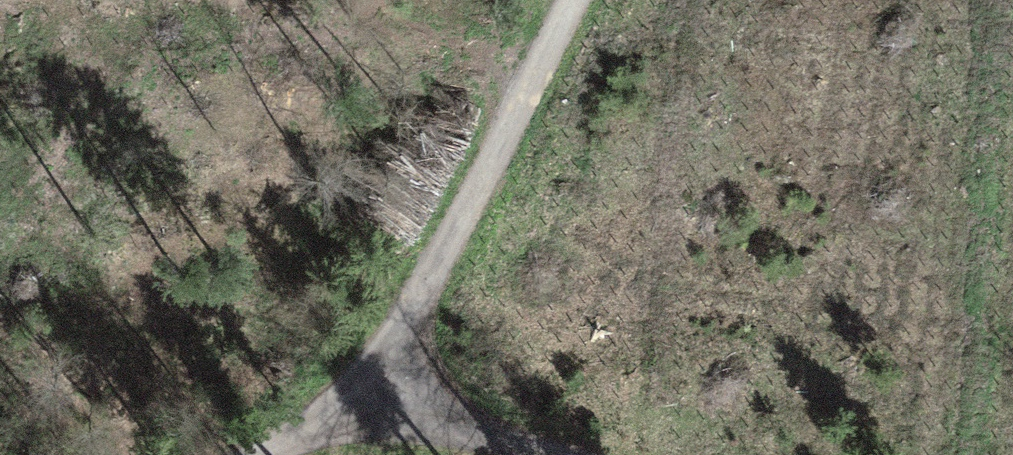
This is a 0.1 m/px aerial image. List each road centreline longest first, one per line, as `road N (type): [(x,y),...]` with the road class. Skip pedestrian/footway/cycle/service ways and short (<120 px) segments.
road 1 (track): [(264,454),(359,377),(437,262),(582,0)]
road 2 (track): [(359,377),(537,454)]

